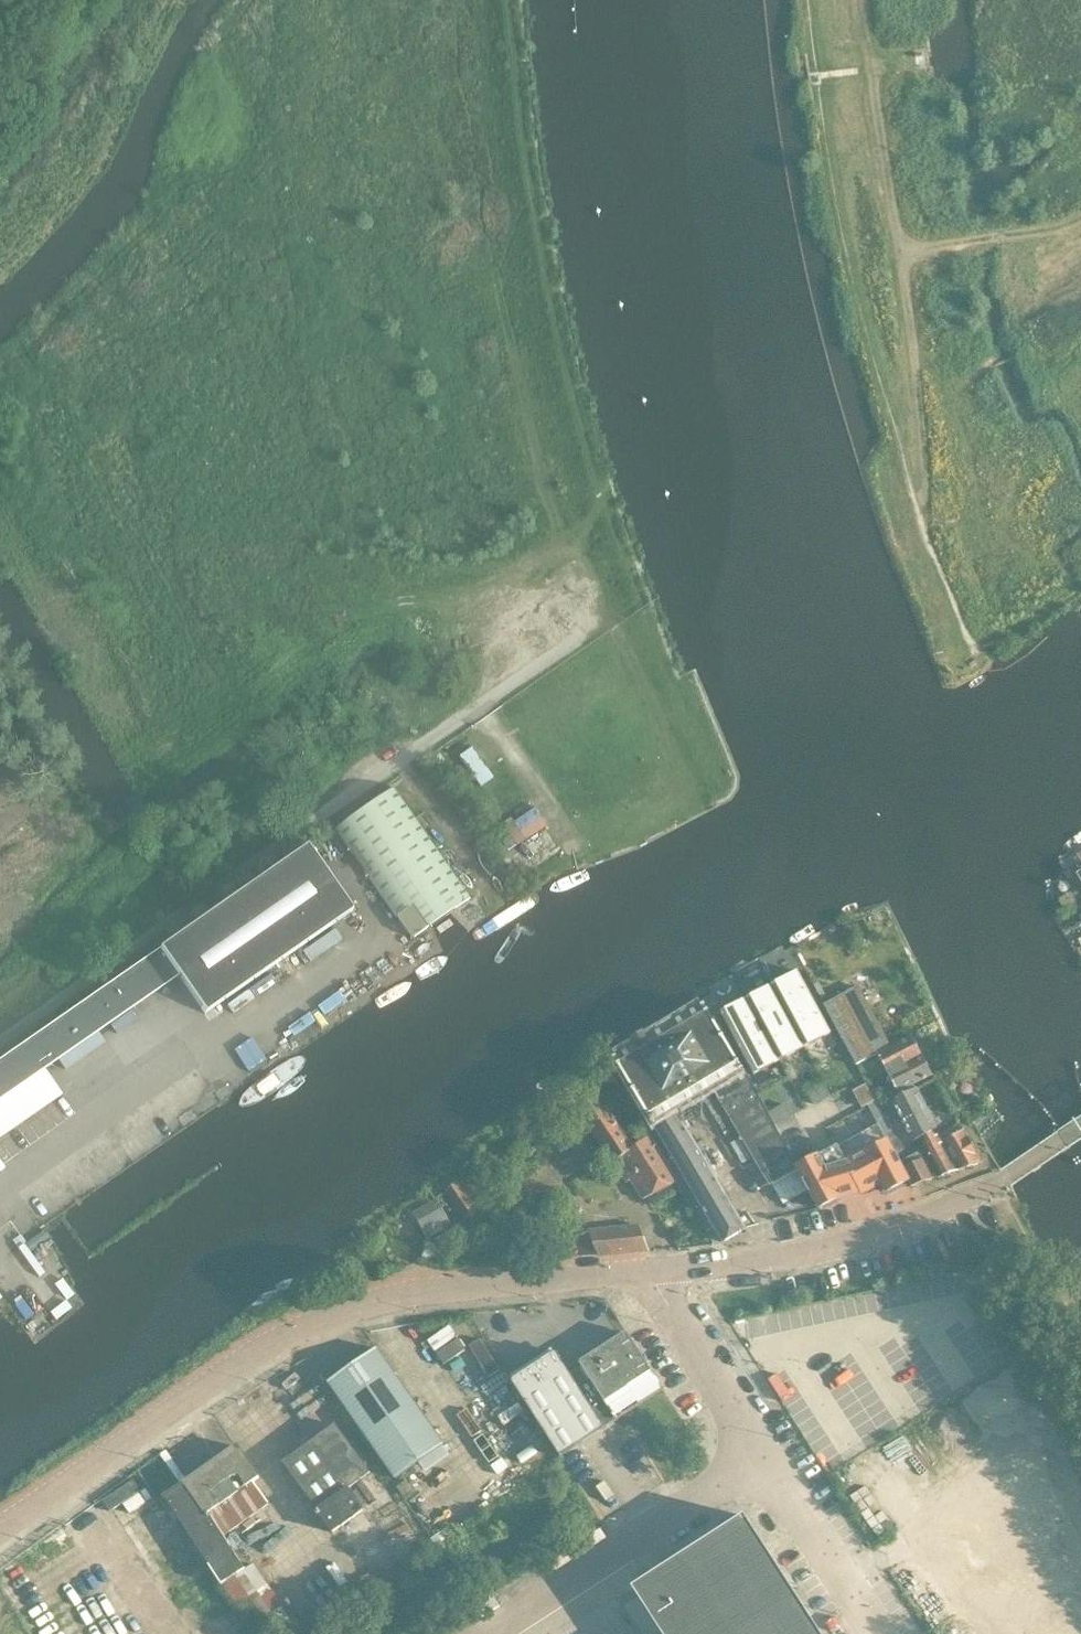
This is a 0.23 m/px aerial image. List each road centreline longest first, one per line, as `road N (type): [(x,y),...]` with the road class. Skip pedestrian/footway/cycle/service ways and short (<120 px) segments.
road 1 (unclassified): [(0,1529),(247,1353),(302,1327),(387,1301),(647,1273)]
road 2 (residential): [(647,1273),(799,1253),(899,1227),(1007,1178)]
road 3 (unclassified): [(762,1458),(483,1633)]
road 4 (unclassified): [(762,1458),(647,1273)]
road 5 (unclassified): [(875,1633),(762,1458)]

